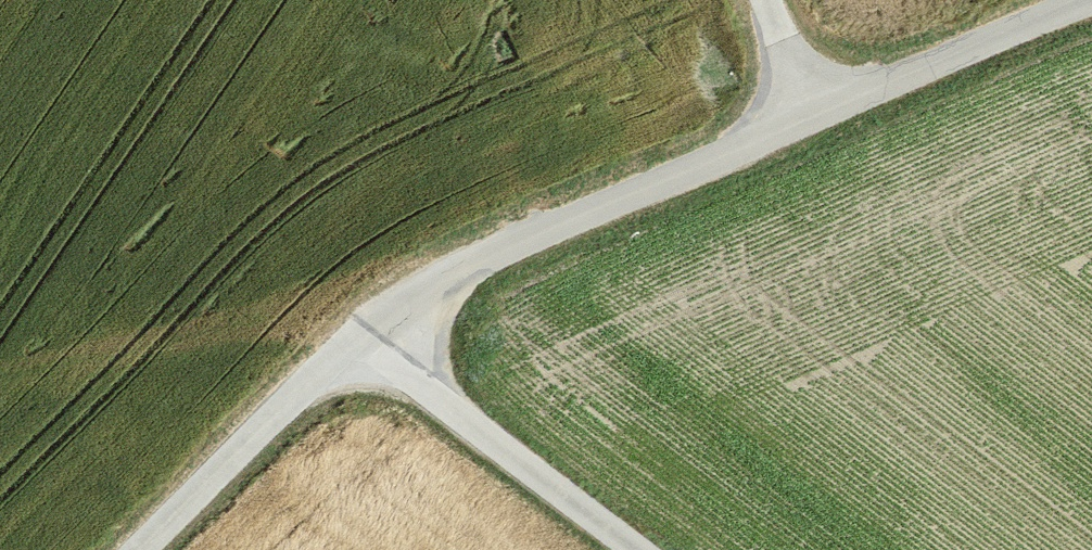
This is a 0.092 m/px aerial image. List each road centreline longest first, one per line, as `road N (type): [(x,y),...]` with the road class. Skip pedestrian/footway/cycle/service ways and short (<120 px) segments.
road 1 (track): [(1091,5),(481,254),(359,329),(137,549)]
road 2 (track): [(652,549),(359,329)]
road 3 (track): [(812,120),(762,0)]

